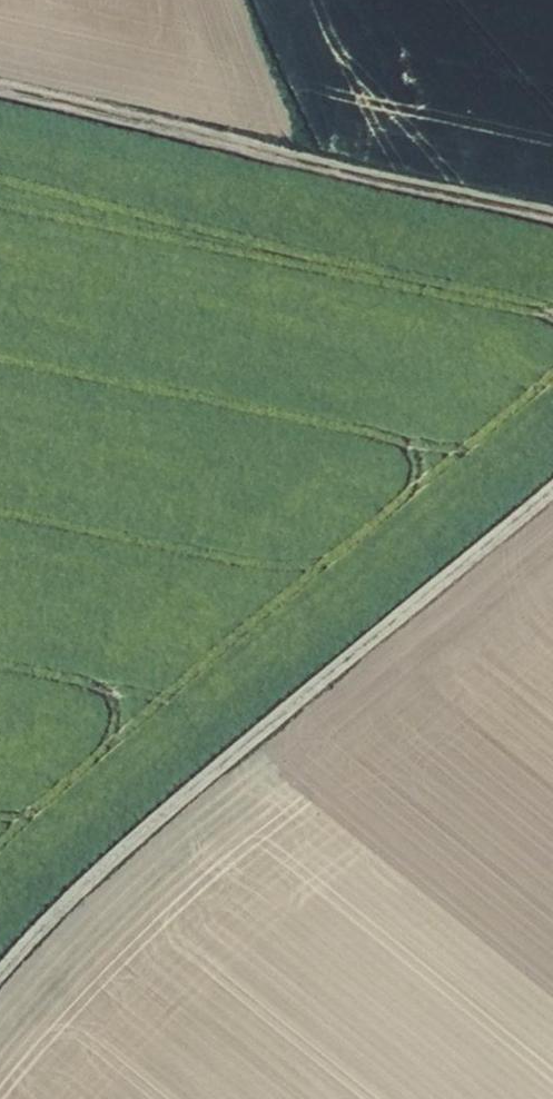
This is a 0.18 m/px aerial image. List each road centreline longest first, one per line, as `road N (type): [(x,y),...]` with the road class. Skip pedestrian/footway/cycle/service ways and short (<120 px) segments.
road 1 (track): [(552,489),(147,828),(0,974)]
road 2 (track): [(0,86),(552,215)]

